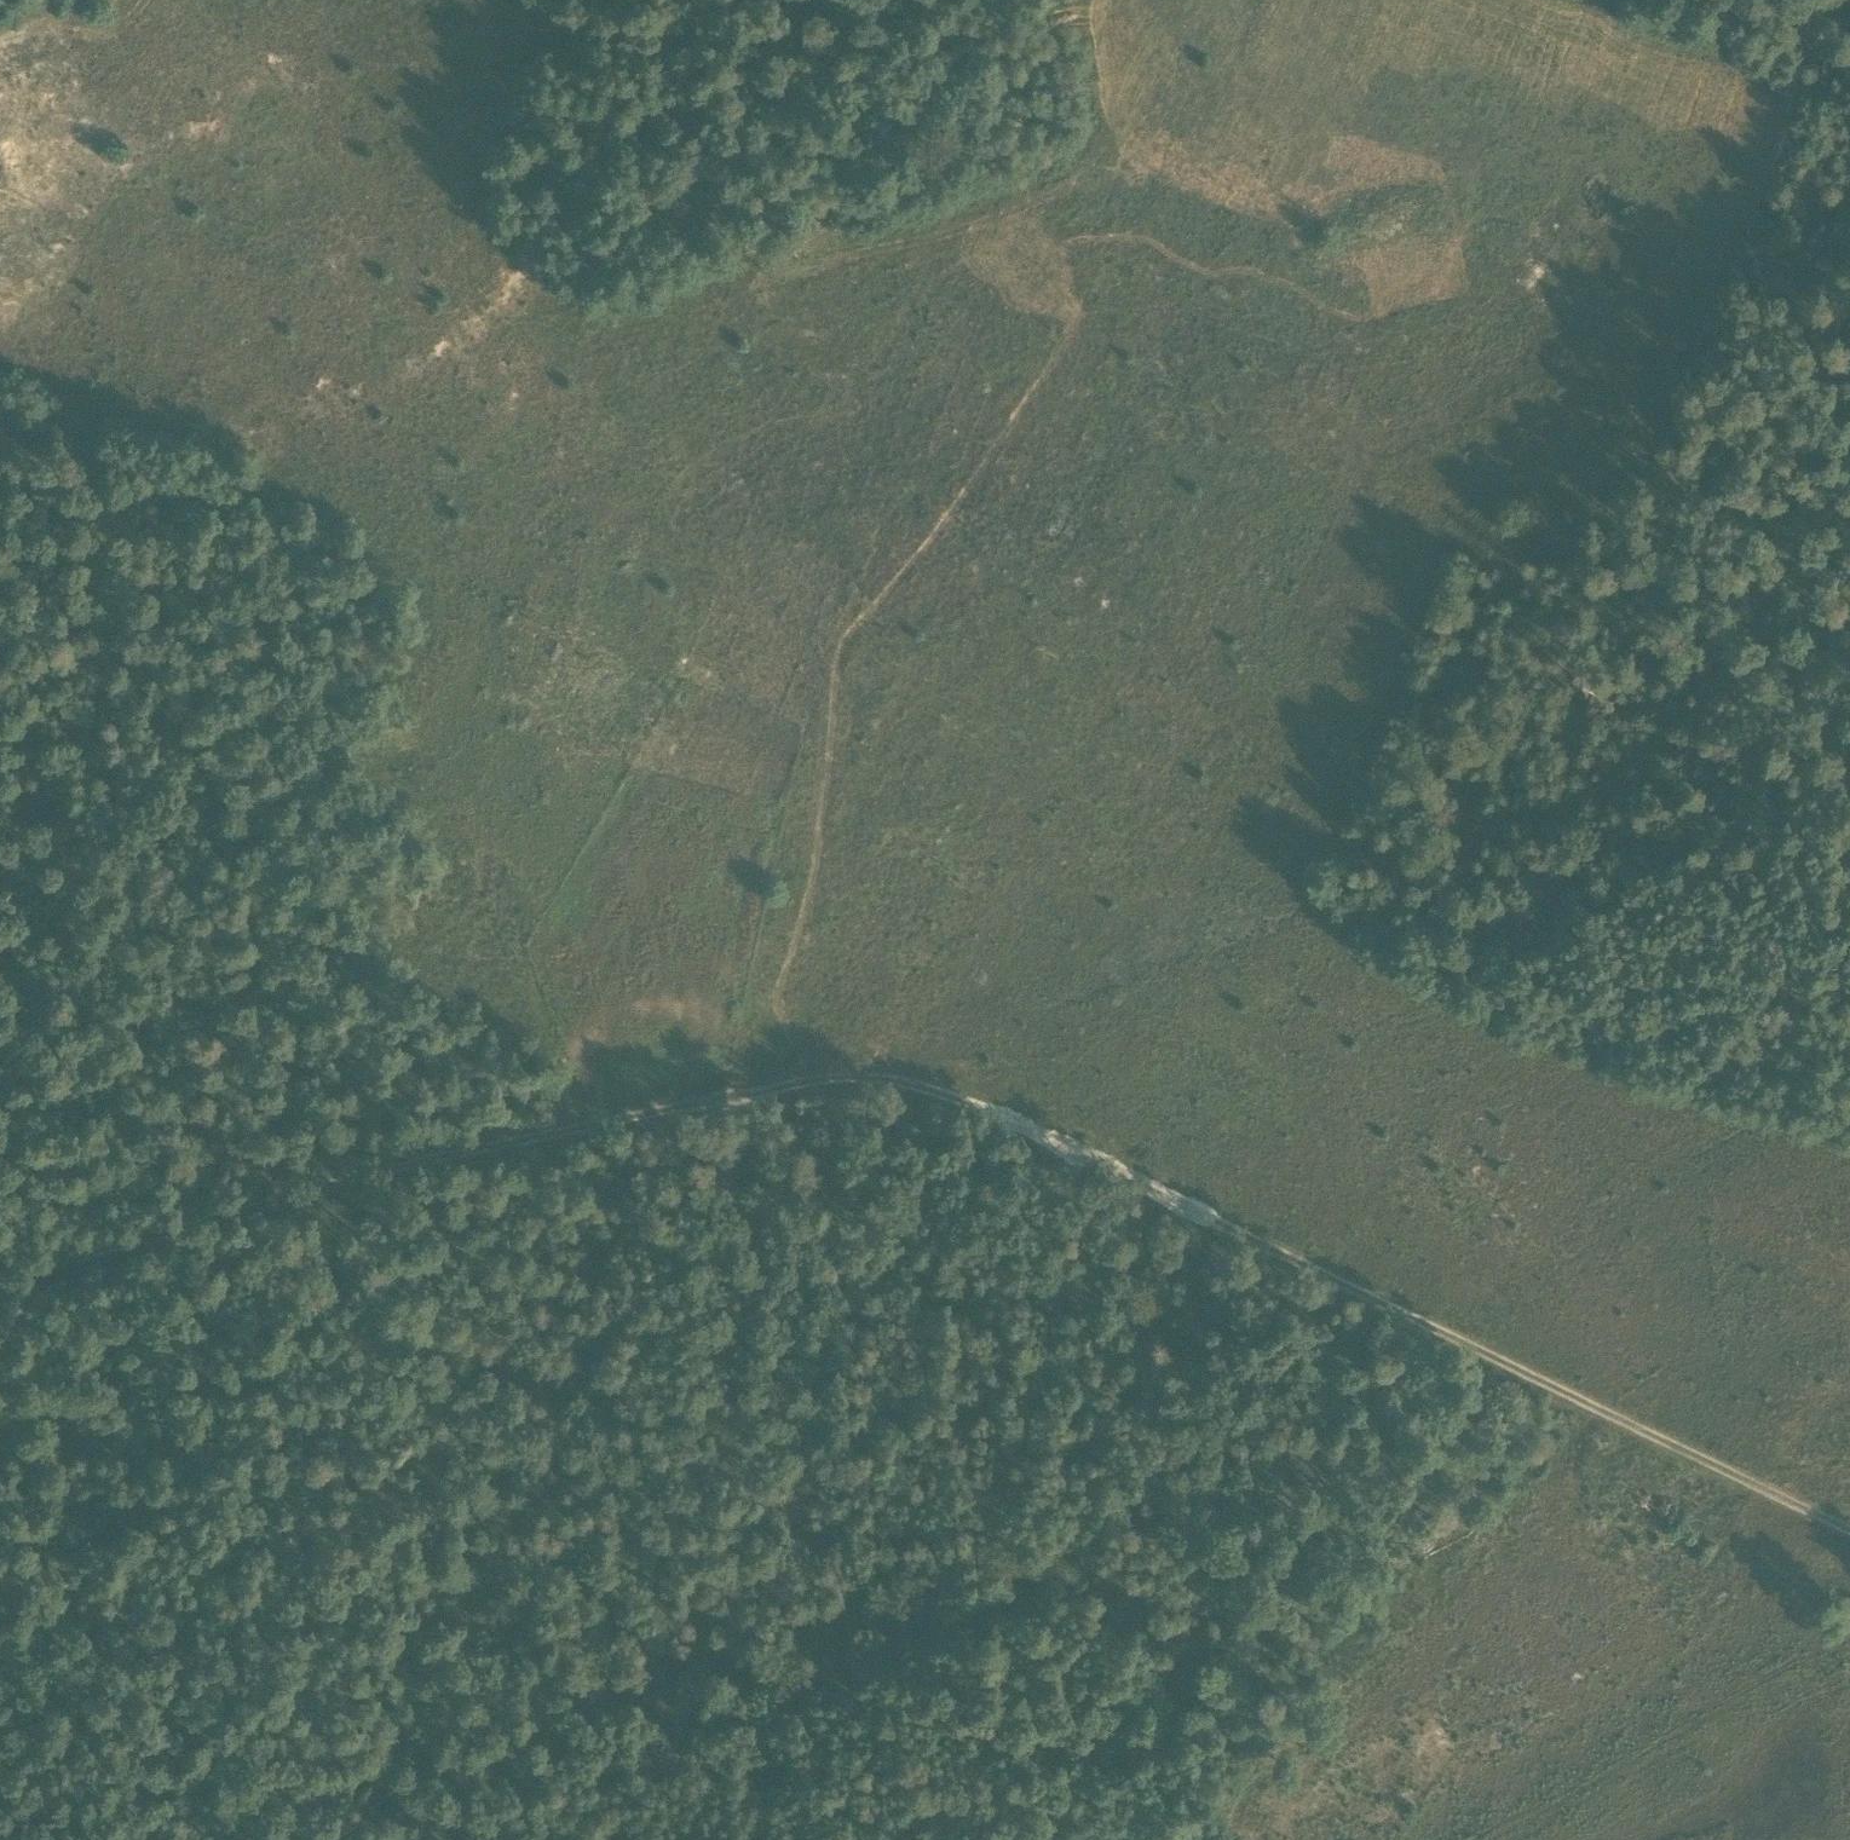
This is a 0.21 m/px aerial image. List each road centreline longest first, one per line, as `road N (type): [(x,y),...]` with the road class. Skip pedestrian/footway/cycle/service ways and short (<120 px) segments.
road 1 (track): [(0,1280),(469,1159),(803,1085),(957,1099),(1849,1523)]

